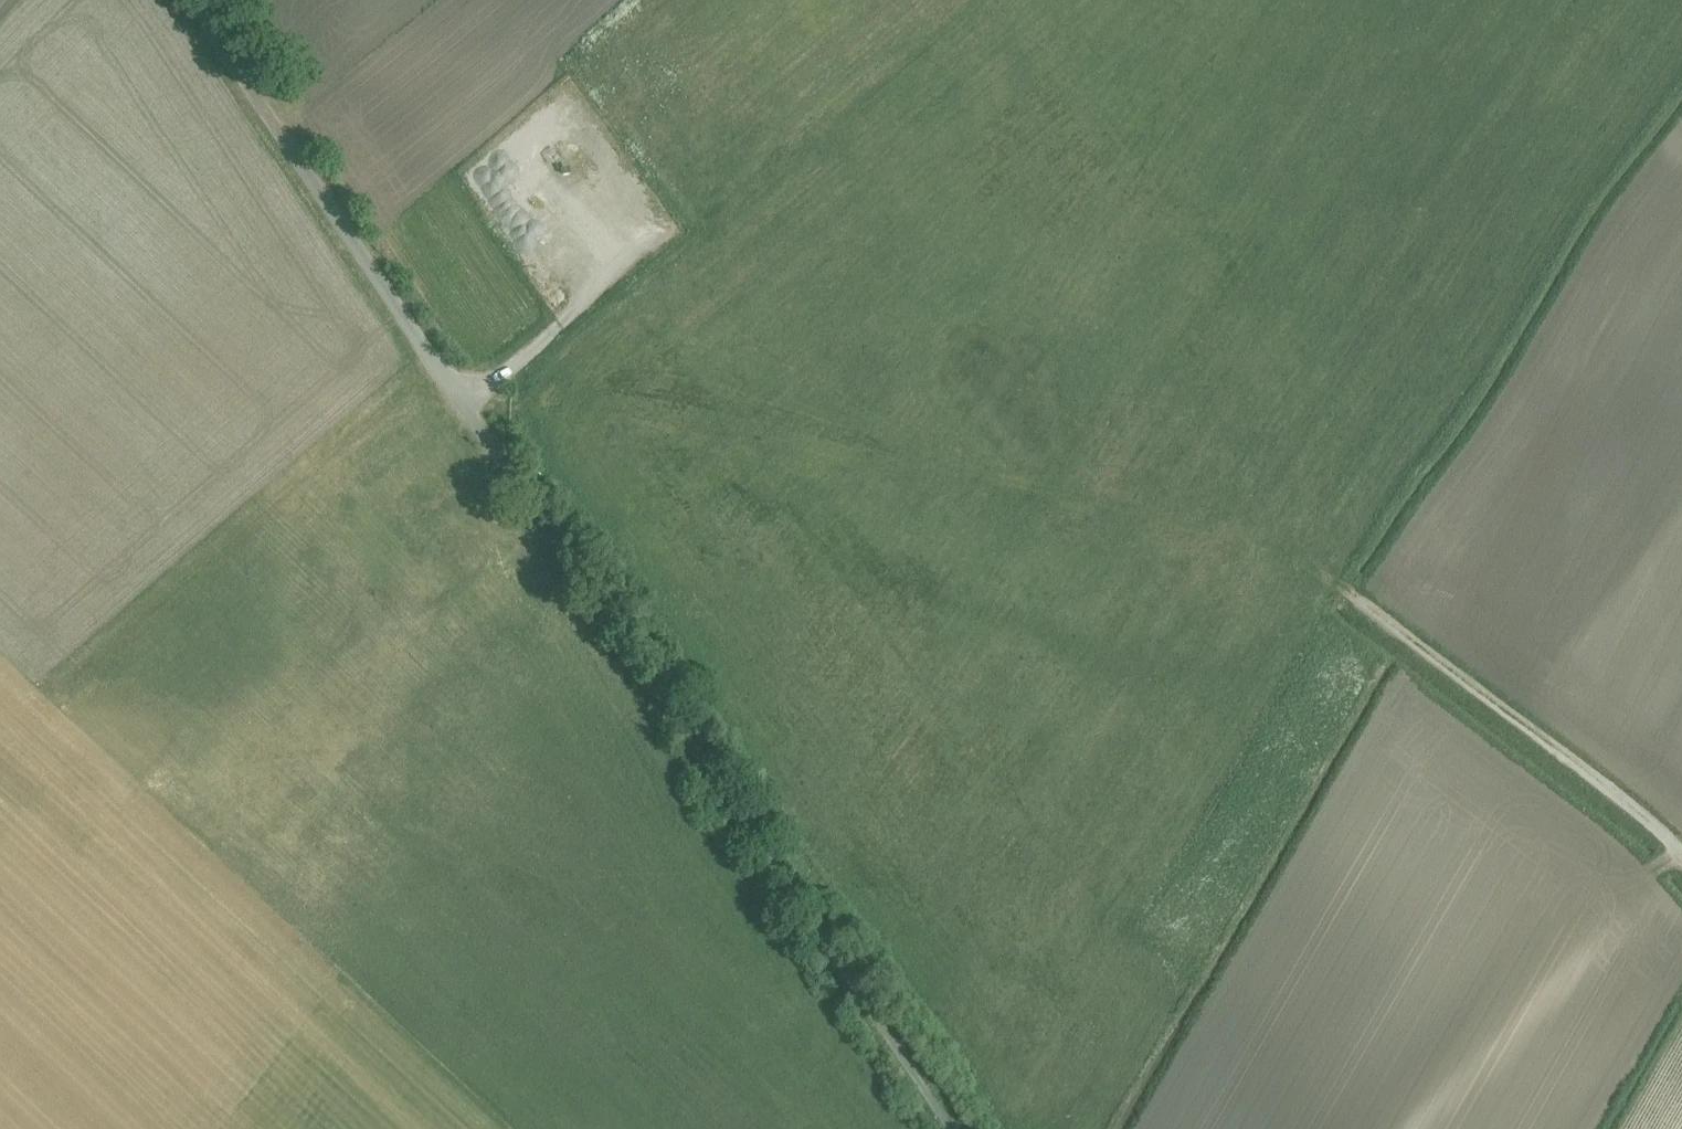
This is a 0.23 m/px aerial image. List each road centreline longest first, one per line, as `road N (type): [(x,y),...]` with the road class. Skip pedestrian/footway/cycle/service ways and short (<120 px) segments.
road 1 (unclassified): [(505,471),(190,0)]
road 2 (track): [(1681,857),(1594,779),(1330,580)]

